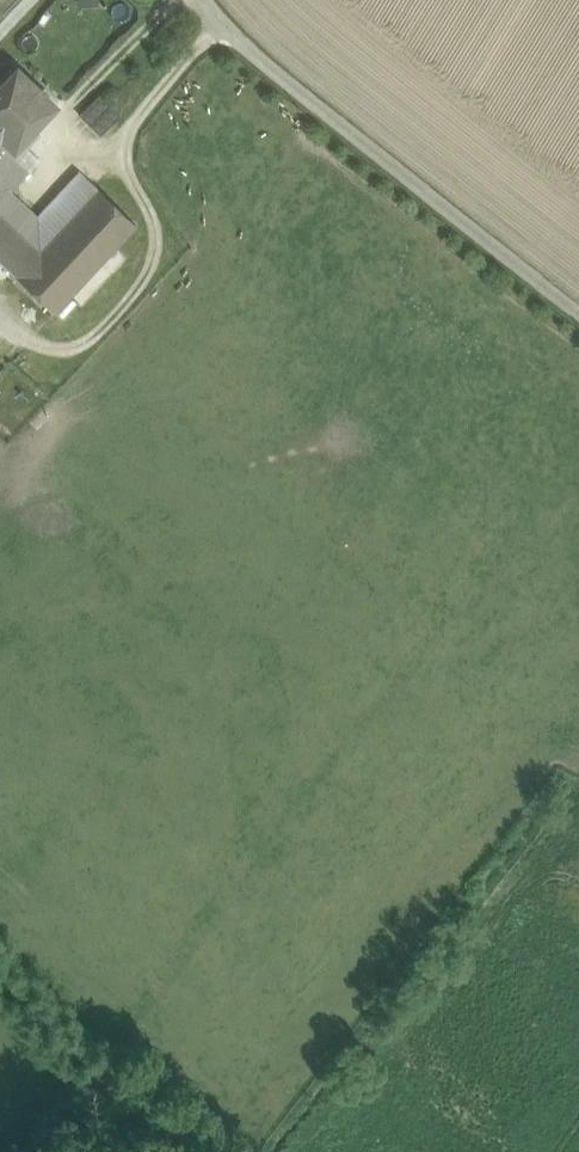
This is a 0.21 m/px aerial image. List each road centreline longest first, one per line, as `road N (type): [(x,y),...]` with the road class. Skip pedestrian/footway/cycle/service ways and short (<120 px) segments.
road 1 (unclassified): [(203,0),(228,35),(578,312)]

